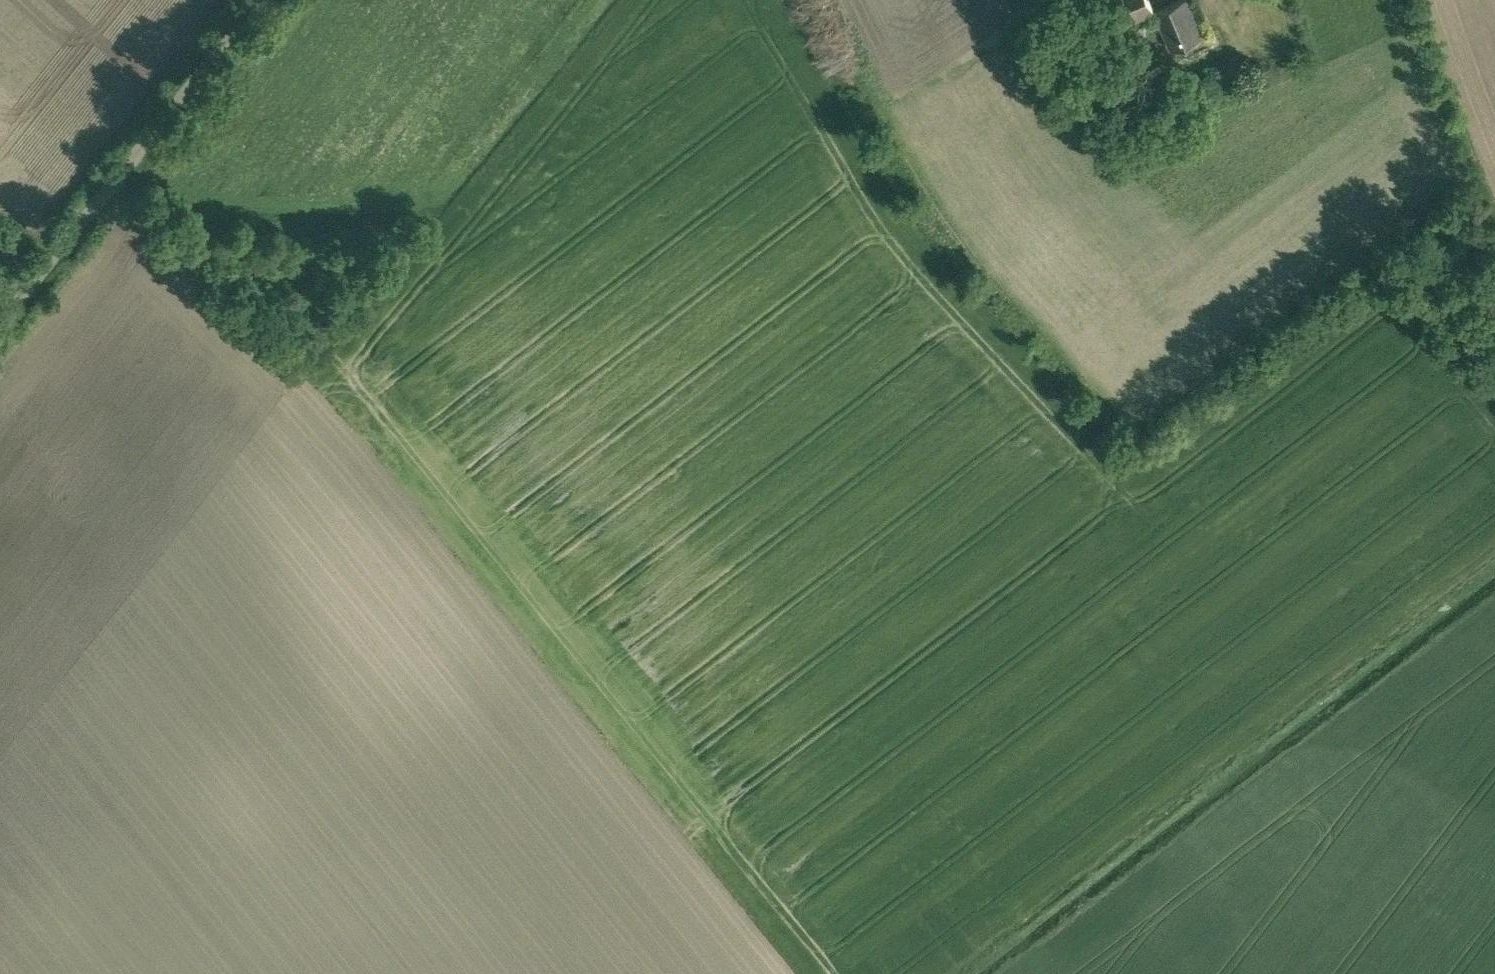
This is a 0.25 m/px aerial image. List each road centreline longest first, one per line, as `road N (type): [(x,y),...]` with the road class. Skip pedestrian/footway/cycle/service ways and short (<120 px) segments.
road 1 (track): [(822,973),(334,369)]
road 2 (unclassified): [(289,0),(170,193),(109,185),(0,340)]

